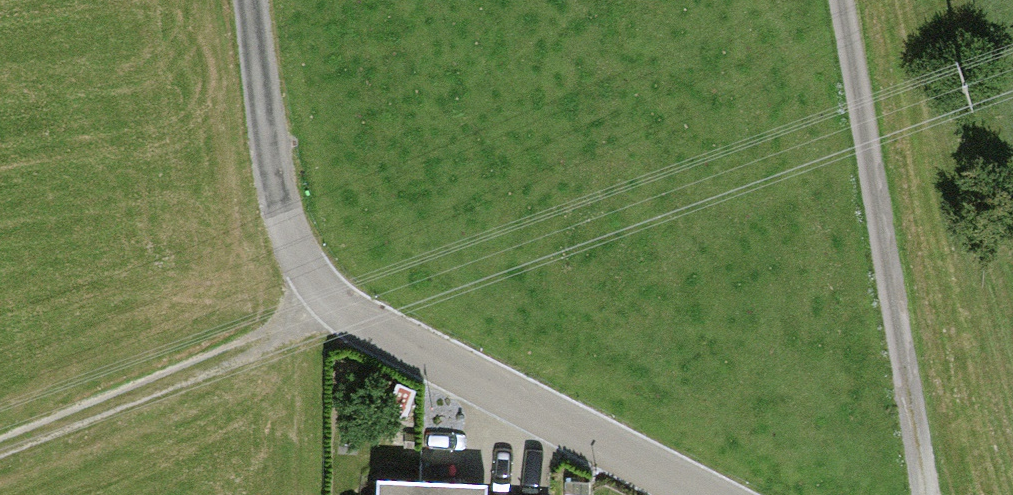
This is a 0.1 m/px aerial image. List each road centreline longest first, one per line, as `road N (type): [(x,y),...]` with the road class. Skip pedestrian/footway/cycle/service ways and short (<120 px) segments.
road 1 (residential): [(705,494),(328,300),(293,243),(270,173),(249,0)]
road 2 (track): [(843,0),(926,494)]
road 3 (track): [(0,448),(279,334),(328,300)]

